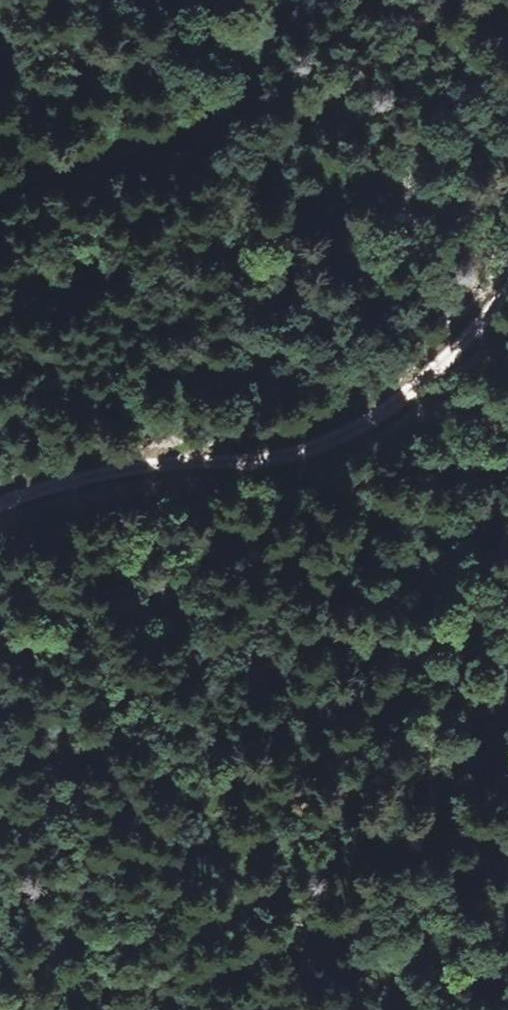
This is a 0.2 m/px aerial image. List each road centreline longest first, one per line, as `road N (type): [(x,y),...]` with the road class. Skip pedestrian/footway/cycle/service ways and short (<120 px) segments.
road 1 (track): [(507,308),(440,376),(375,405),(0,510)]

